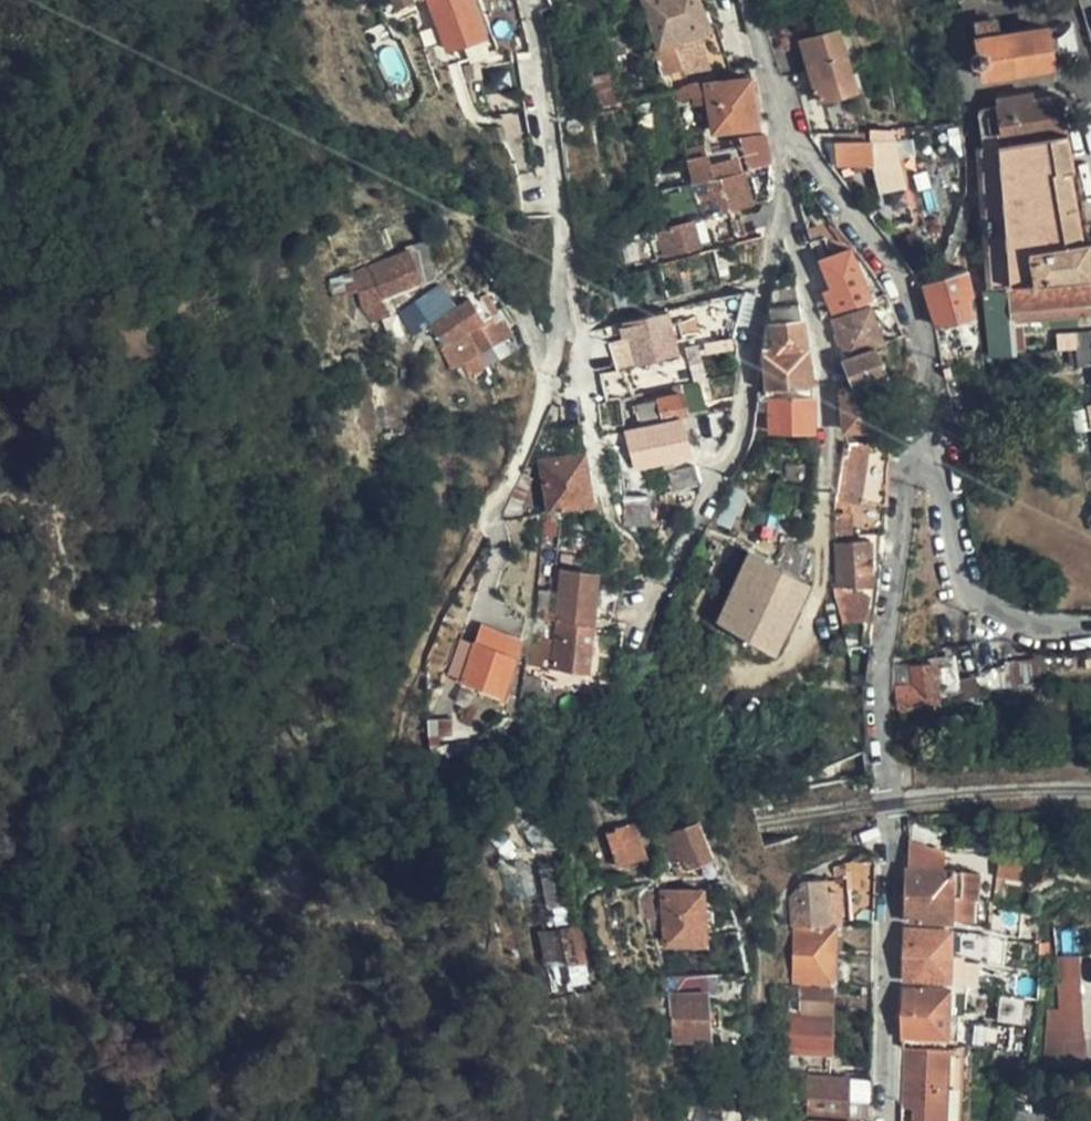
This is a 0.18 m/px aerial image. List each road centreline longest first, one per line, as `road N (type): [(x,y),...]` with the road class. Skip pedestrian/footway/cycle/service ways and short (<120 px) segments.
road 1 (residential): [(889,1120),(896,837),(882,724),(886,656),(909,473),(940,458)]
road 2 (residential): [(646,618),(733,426),(784,196)]
road 3 (residential): [(940,458),(912,306),(799,135)]
road 4 (residential): [(825,485),(828,355),(784,196)]
road 5 (residential): [(1090,622),(996,613),(964,586),(940,458)]
road 6 (residential): [(799,135),(762,0)]

